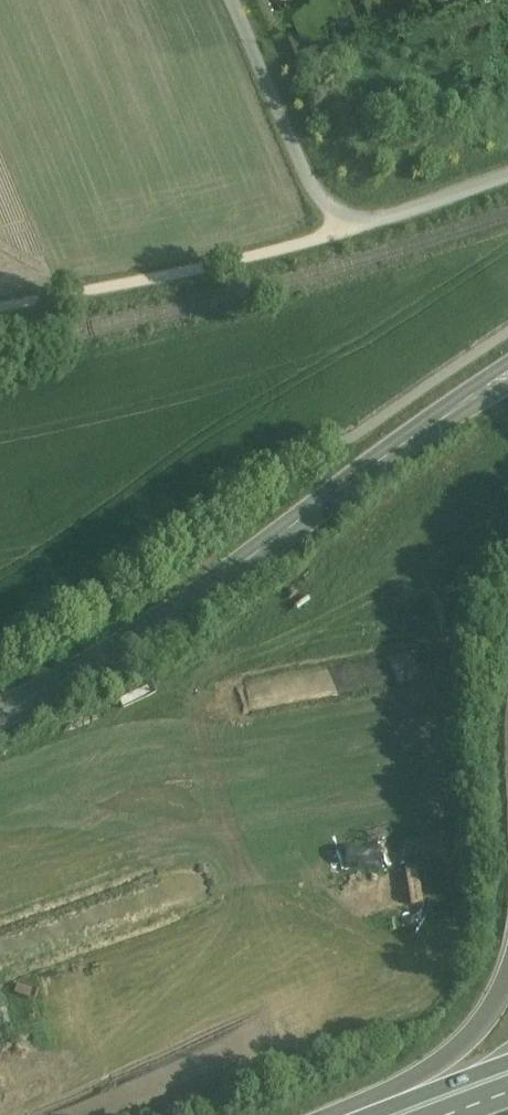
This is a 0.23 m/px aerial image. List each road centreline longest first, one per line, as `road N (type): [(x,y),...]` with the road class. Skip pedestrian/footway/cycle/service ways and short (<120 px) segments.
road 1 (tertiary): [(507,375),(428,424),(280,539),(64,682),(0,715)]
road 2 (unclassified): [(507,175),(375,221),(348,219),(326,206),(307,182),(230,0)]
road 3 (trunk): [(507,984),(469,1040),(382,1114)]
road 4 (trunk): [(507,1073),(390,1114)]

